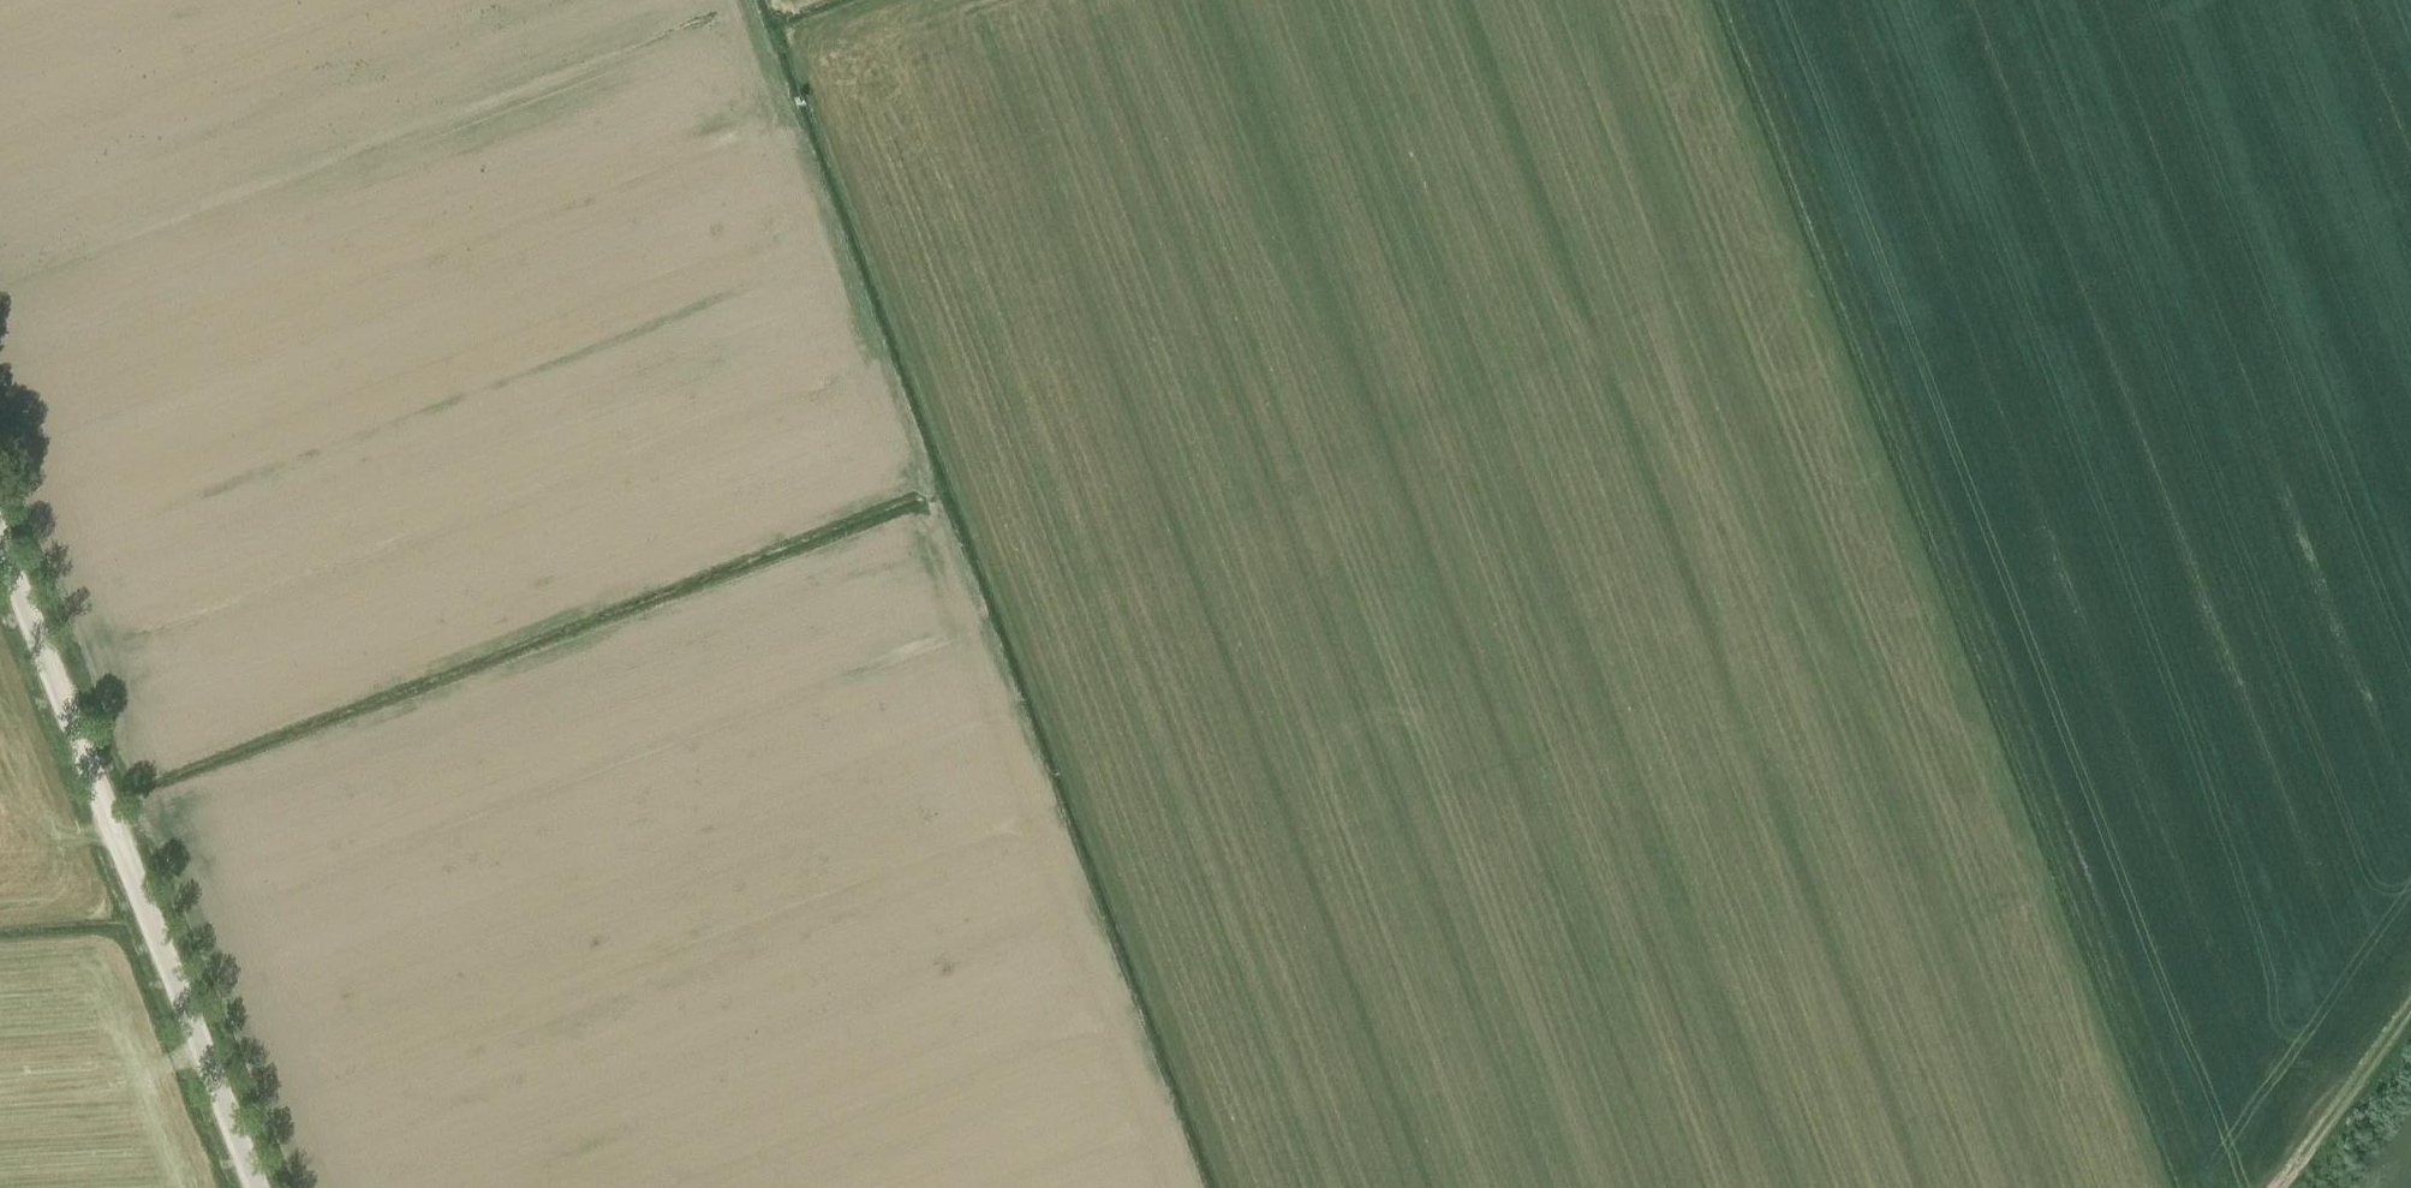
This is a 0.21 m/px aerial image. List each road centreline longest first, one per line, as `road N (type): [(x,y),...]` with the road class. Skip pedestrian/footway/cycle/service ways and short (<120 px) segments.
road 1 (unclassified): [(256,1187),(0,542)]
road 2 (track): [(2279,1187),(2410,1006)]

